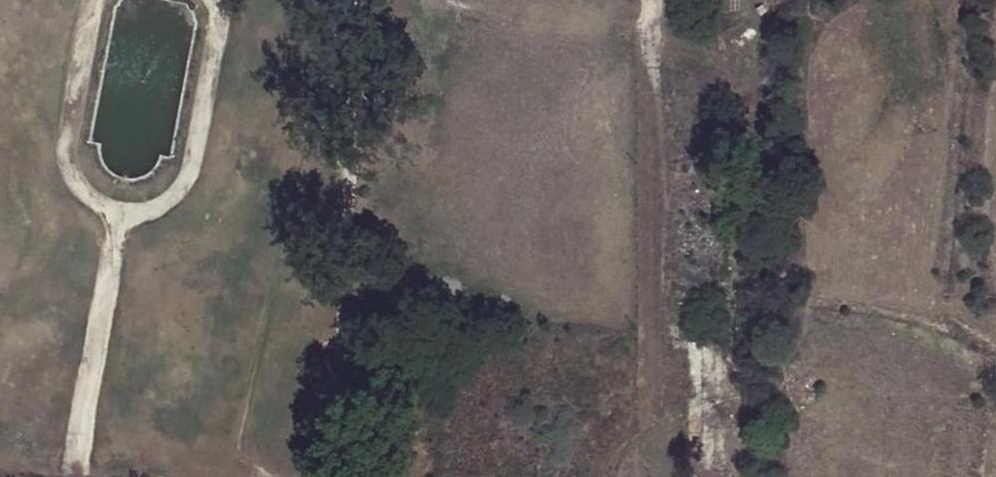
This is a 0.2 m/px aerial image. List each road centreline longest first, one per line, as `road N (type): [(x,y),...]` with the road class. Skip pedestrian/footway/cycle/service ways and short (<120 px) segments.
road 1 (track): [(373,0),(349,211),(346,310),(360,476)]
road 2 (track): [(651,0),(668,136),(661,417)]

